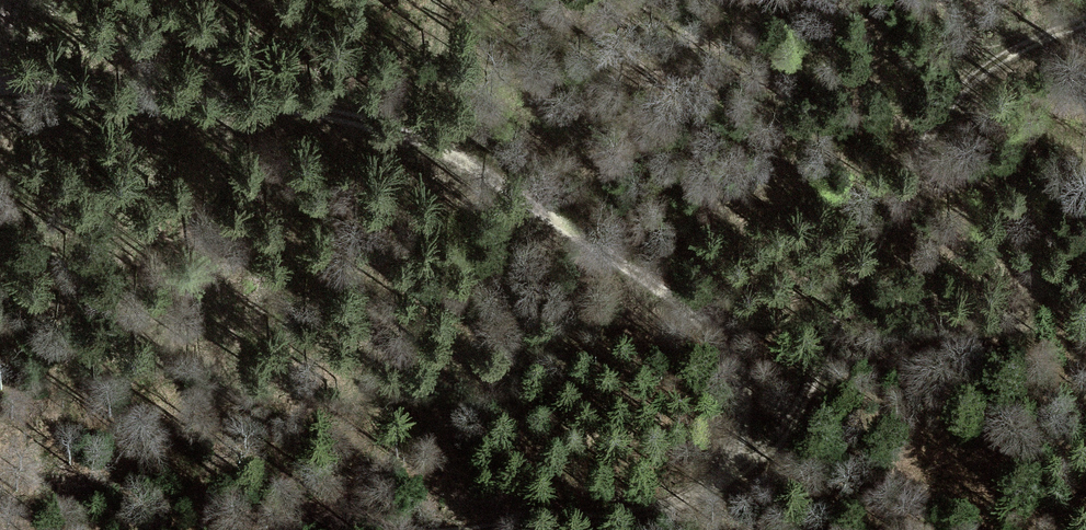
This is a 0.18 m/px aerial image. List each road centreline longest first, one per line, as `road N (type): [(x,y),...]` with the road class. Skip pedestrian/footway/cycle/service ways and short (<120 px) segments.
road 1 (track): [(706,489),(736,465),(743,442),(744,397),(722,337),(698,307),(660,280),(464,166),(414,139),(281,106),(0,86)]
road 2 (track): [(736,465),(784,432),(963,89),(1014,49),(1085,19)]
road 3 (track): [(442,0),(414,139),(371,264),(354,363),(346,529)]
road 4 (track): [(706,489),(612,515),(500,529)]

